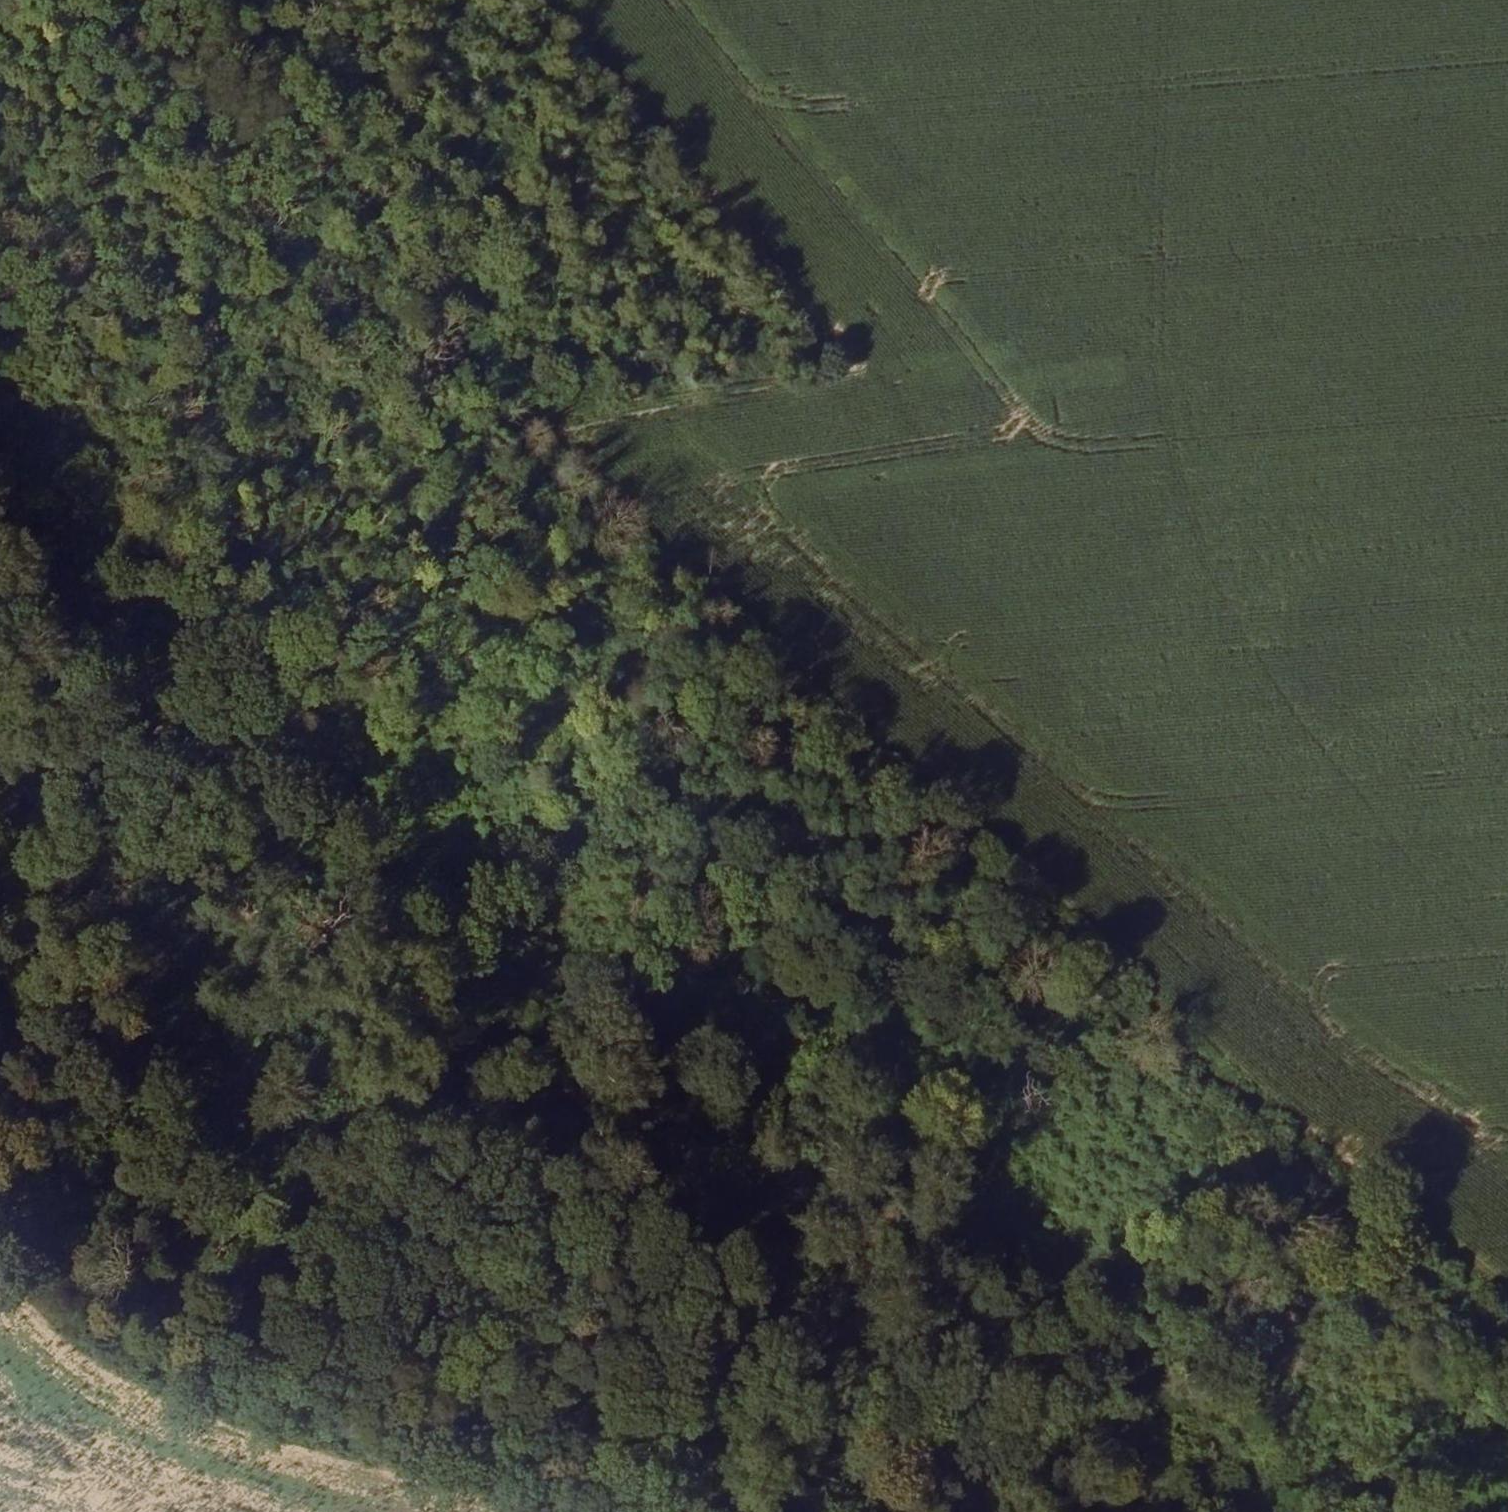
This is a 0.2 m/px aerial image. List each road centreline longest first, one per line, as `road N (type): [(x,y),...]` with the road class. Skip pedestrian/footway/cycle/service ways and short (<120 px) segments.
road 1 (track): [(1507,1316),(611,563),(184,0)]

